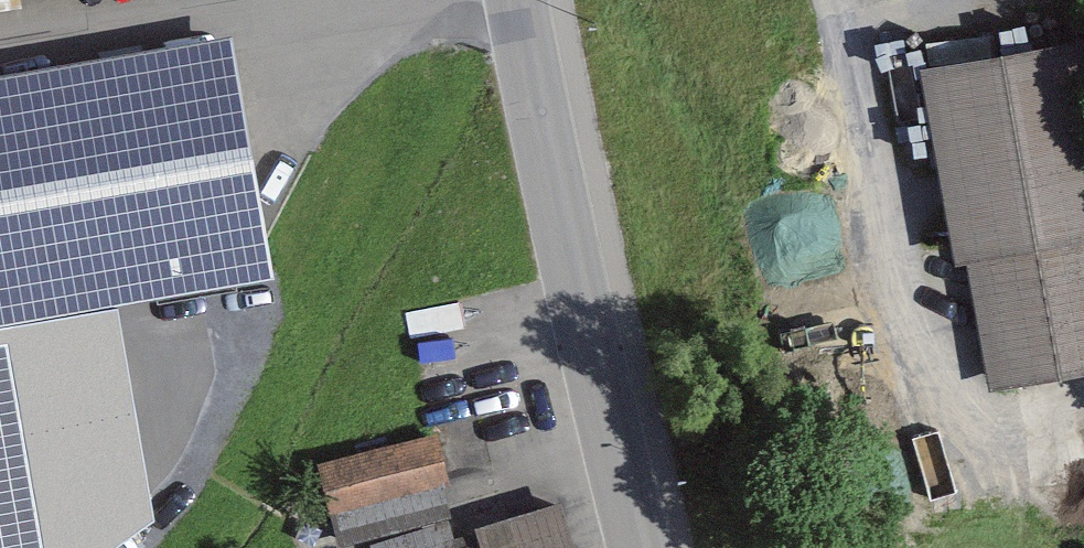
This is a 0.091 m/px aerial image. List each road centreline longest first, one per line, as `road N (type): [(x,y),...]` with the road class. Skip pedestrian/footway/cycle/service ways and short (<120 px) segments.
road 1 (tertiary): [(649,547),(527,0)]
road 2 (track): [(898,0),(976,418)]

